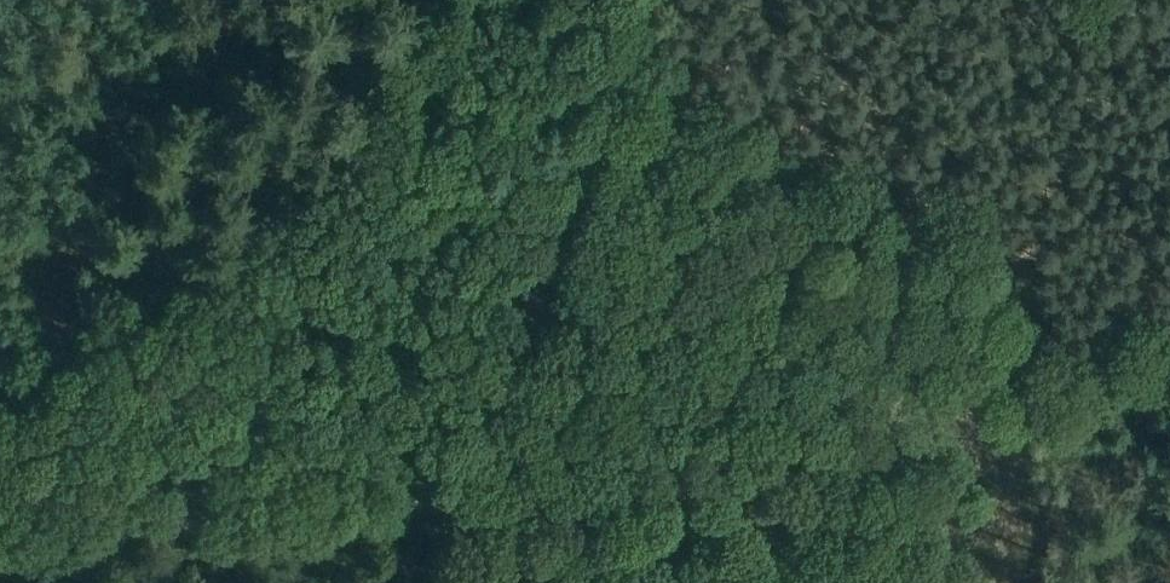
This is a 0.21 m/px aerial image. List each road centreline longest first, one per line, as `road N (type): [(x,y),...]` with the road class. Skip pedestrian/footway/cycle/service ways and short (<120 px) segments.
road 1 (track): [(1169,374),(480,489),(0,521)]
road 2 (track): [(646,0),(444,582)]

